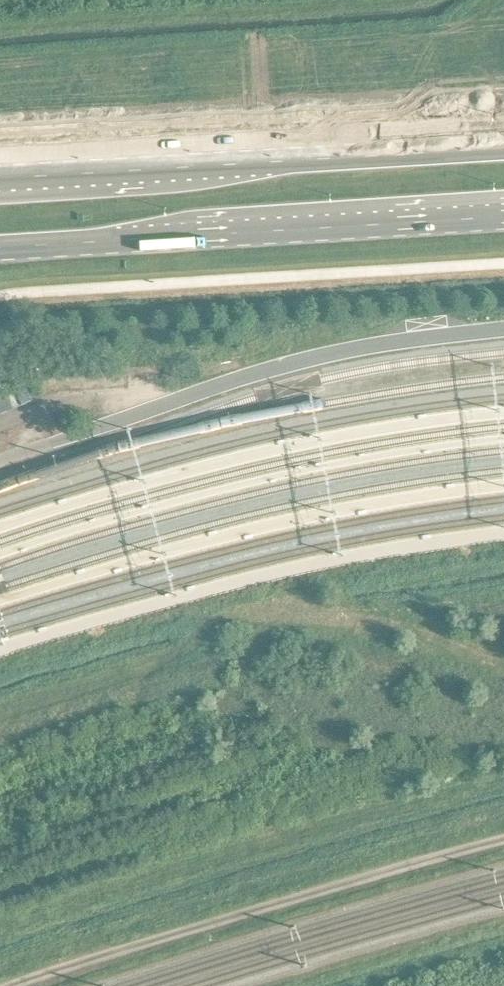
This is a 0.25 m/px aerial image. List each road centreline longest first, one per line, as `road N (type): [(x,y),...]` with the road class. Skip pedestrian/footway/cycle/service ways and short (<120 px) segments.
road 1 (primary): [(503,149),(0,181)]
road 2 (primary): [(0,256),(503,225)]
road 3 (track): [(43,985),(503,847)]
road 4 (track): [(320,622),(503,674)]

